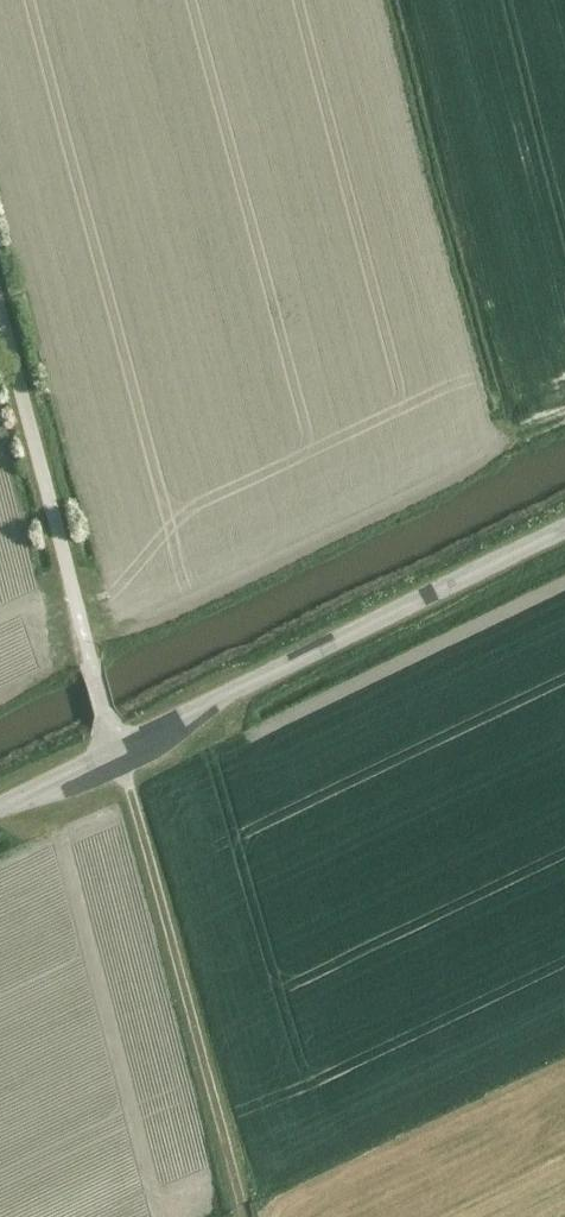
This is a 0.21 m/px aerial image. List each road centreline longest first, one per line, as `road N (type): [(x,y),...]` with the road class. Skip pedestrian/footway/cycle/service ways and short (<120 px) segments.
road 1 (unclassified): [(119,750),(564,527)]
road 2 (track): [(119,750),(246,1206)]
road 3 (unclassified): [(119,750),(0,316)]
road 4 (unclassified): [(0,803),(119,750)]

